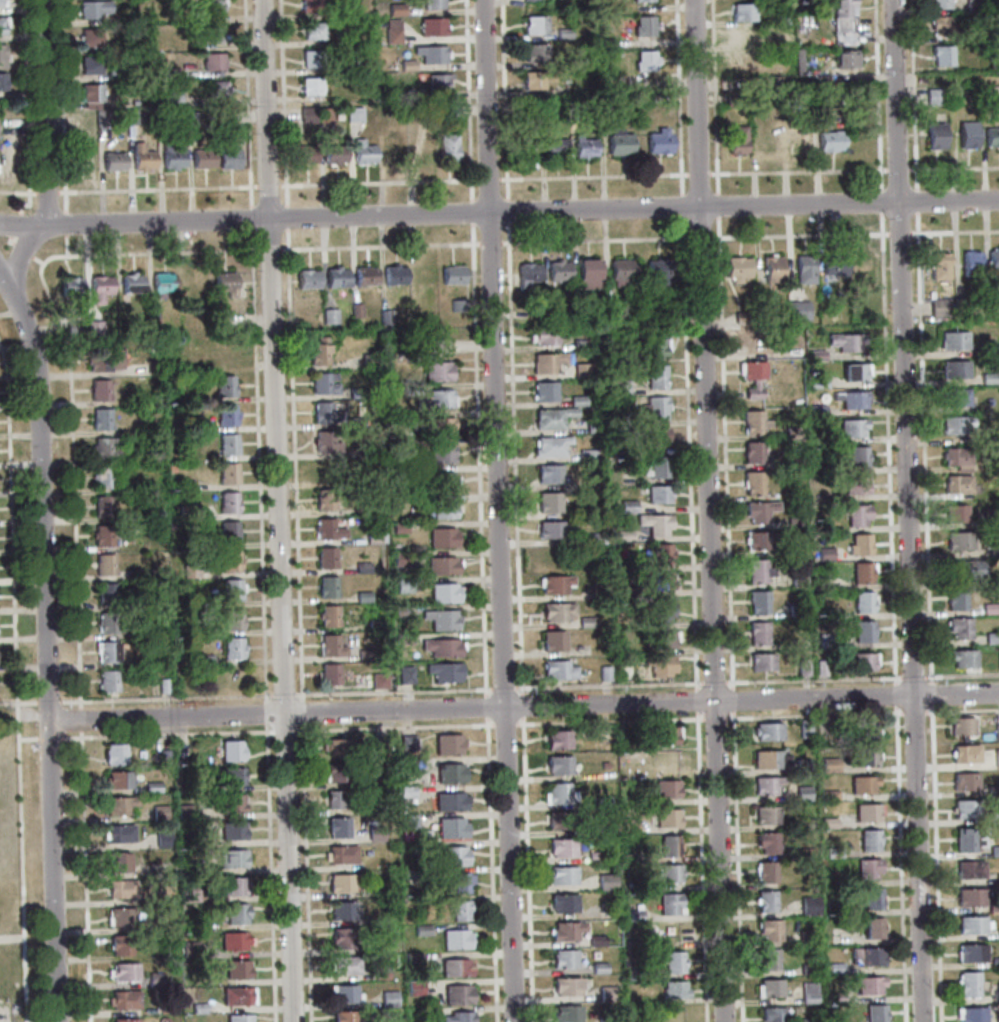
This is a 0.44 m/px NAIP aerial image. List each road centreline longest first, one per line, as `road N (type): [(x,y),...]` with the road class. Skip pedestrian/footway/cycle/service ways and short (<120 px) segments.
road 1 (residential): [(724,1021),(693,0)]
road 2 (residential): [(513,1021),(483,0)]
road 3 (residential): [(292,1021),(262,0)]
road 4 (residential): [(922,1021),(892,0)]
road 5 (residential): [(998,201),(0,224)]
road 6 (residential): [(998,694),(49,723)]
road 7 (residential): [(57,1021),(39,387),(28,331),(0,272)]
road 8 (residential): [(8,285),(44,226),(41,0)]

